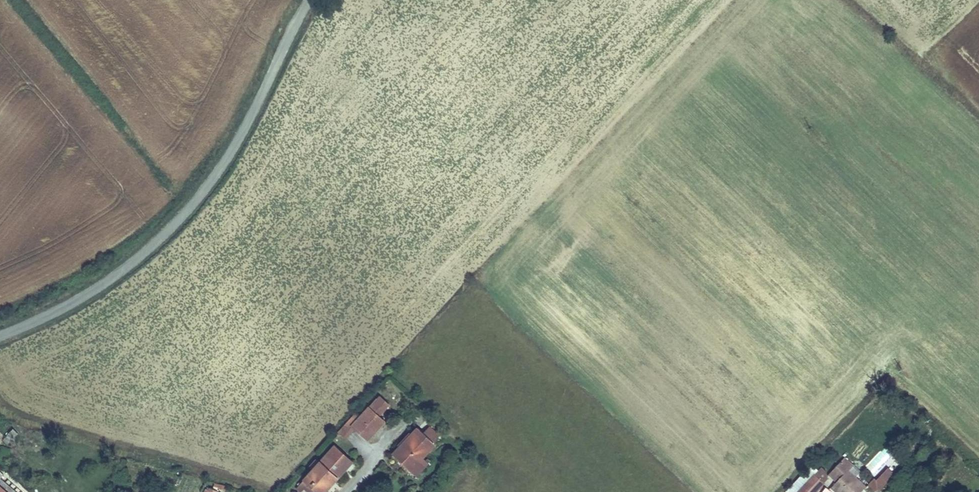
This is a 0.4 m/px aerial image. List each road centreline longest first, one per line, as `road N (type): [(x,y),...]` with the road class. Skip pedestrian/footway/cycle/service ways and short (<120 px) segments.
road 1 (tertiary): [(0,336),(123,270),(191,206),(246,129),(308,0)]

